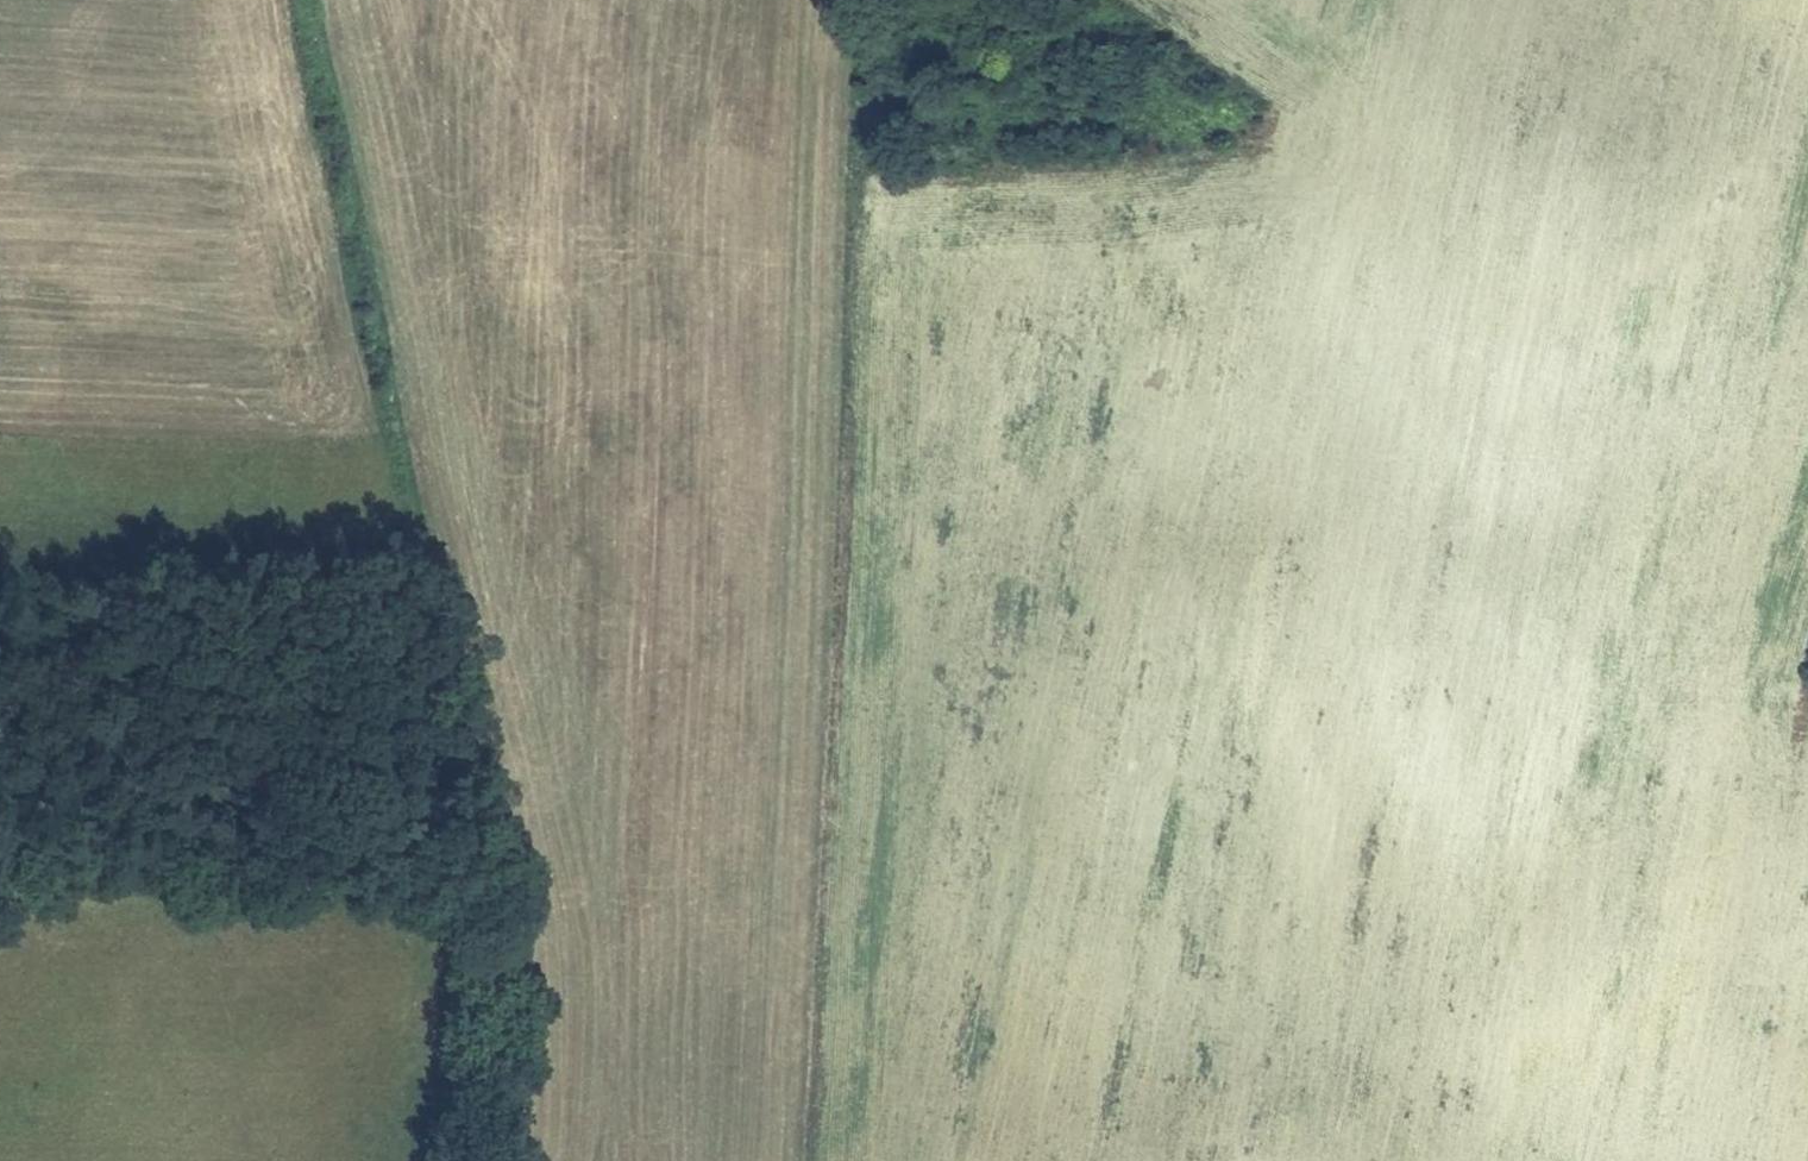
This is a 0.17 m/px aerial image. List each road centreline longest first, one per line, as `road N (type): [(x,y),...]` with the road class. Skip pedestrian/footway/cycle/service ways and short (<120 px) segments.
road 1 (track): [(333,0),(435,488)]

